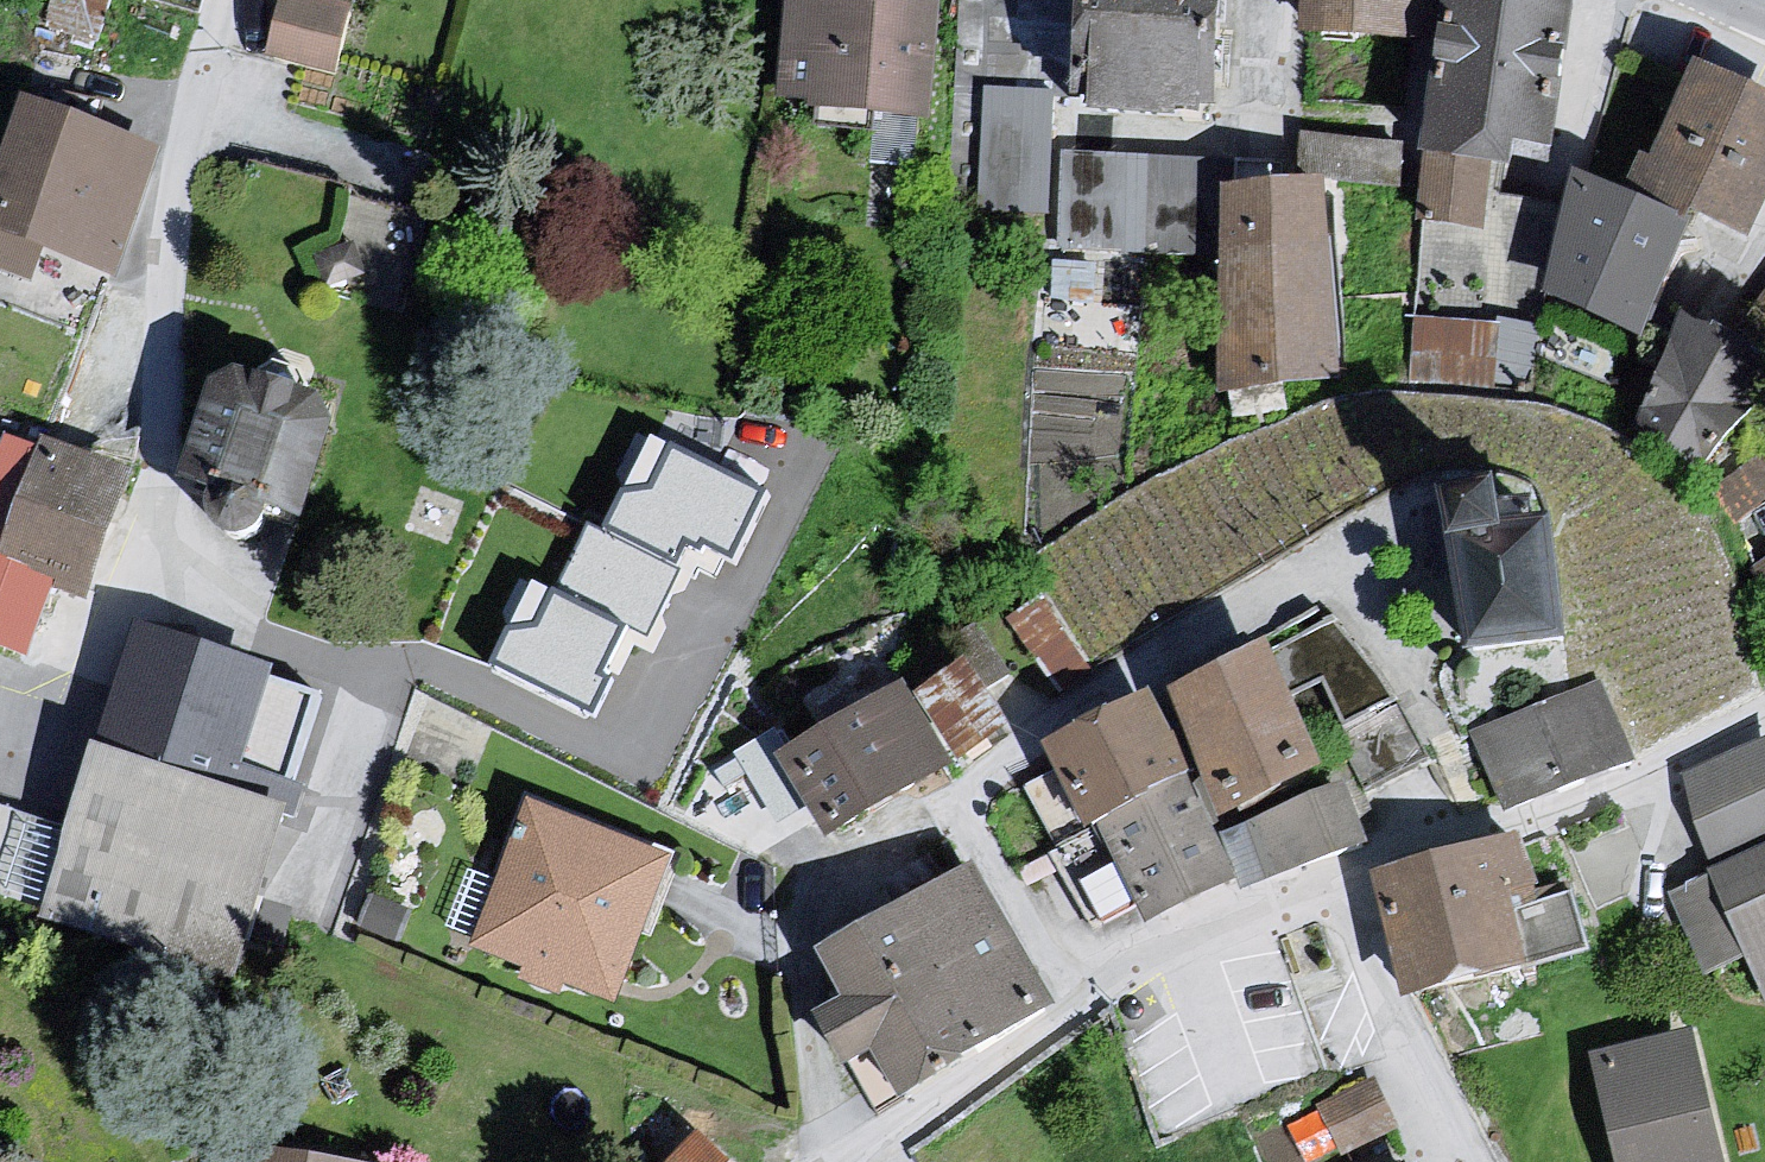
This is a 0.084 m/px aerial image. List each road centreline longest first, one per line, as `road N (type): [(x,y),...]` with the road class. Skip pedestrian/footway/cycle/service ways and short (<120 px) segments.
road 1 (residential): [(867,1161),(1141,984),(1336,885),(1523,830),(1764,709)]

